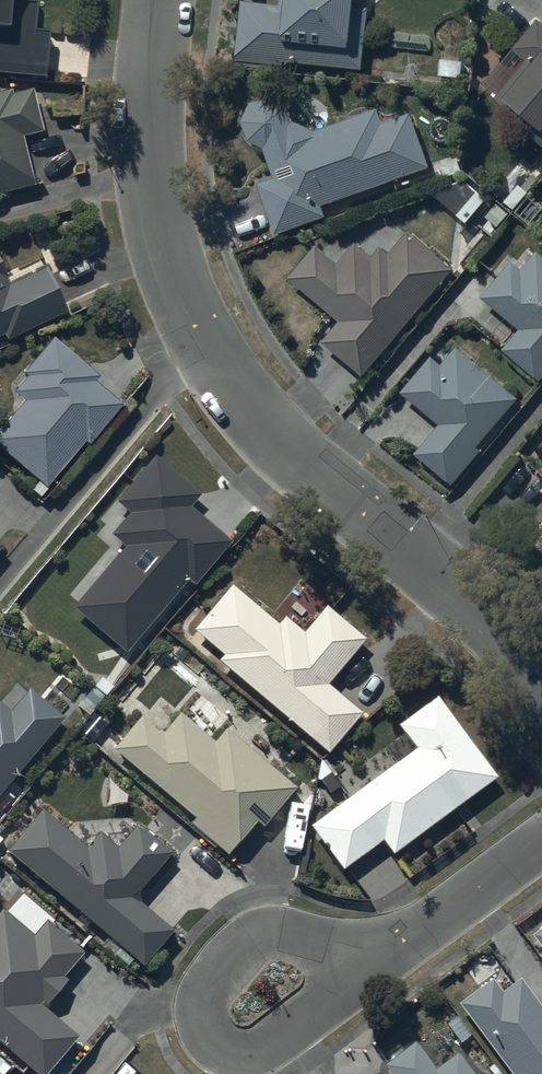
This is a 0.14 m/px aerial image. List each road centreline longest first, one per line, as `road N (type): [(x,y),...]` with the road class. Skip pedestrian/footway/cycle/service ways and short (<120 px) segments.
road 1 (residential): [(541,674),(466,593),(292,451),(204,337)]
road 2 (residential): [(204,337),(160,227),(151,159),(161,0)]
road 3 (residential): [(541,837),(404,938),(263,995)]
road 4 (residential): [(0,582),(204,337)]

